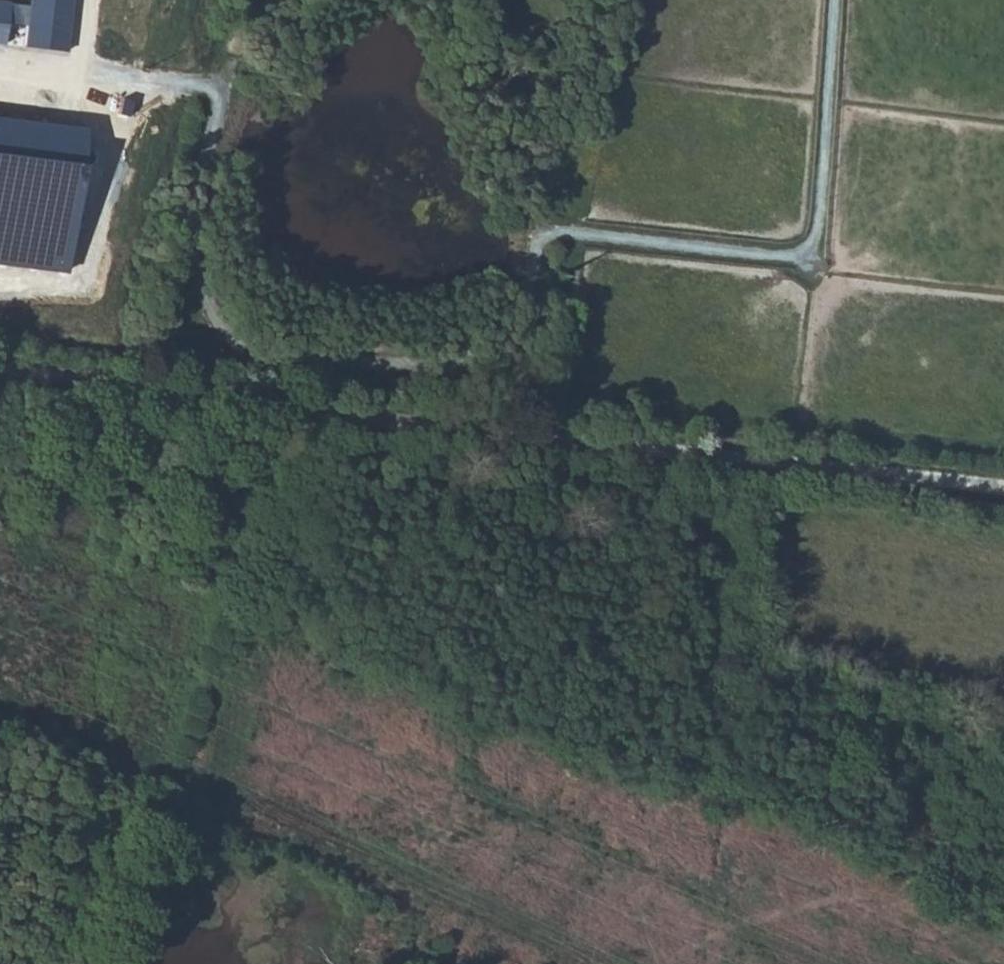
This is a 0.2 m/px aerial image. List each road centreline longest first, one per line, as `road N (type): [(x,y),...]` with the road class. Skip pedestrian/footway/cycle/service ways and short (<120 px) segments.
road 1 (track): [(0,385),(1003,500)]

